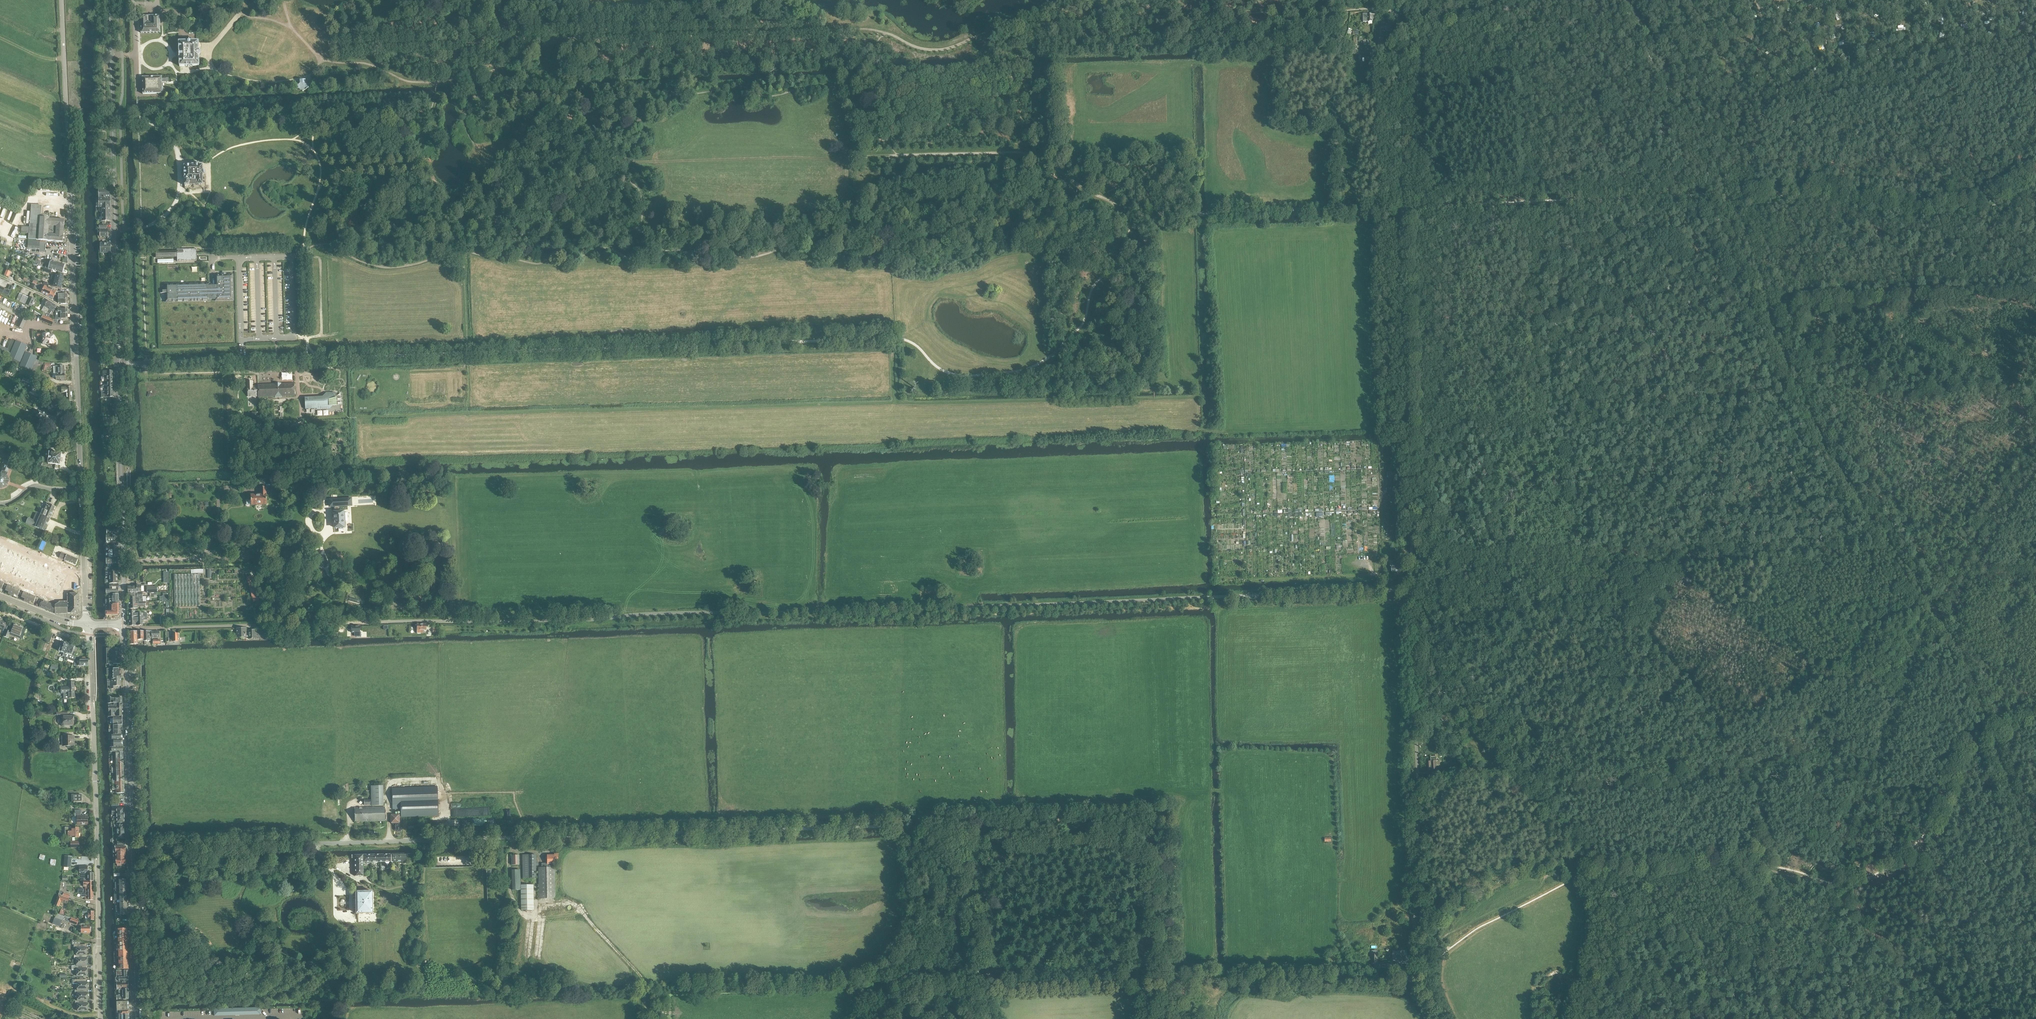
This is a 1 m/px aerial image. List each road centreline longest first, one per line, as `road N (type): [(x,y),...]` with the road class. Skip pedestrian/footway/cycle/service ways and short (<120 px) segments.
road 1 (unclassified): [(125,629),(1385,590)]
road 2 (track): [(2035,718),(1990,728),(1973,742),(1929,835),(1882,874),(1834,881),(1723,856),(1616,864),(1593,875),(1527,874),(1460,909),(1428,968)]
road 3 (track): [(2035,170),(1968,204),(1812,185),(1406,208)]
road 4 (unclassified): [(88,624),(62,0)]
road 5 (secondary): [(125,623),(109,0)]
road 6 (track): [(442,795),(514,792),(525,823),(1021,808)]
road 7 (unclassified): [(1442,1018),(1424,974),(1413,589)]
road 8 (track): [(468,353),(890,338)]
road 9 (unclassified): [(131,849),(532,836)]
road 10 (unclassified): [(100,1018),(88,624)]
road 11 (track): [(532,836),(925,830)]
road 12 (track): [(1413,589),(1406,206)]
road 13 (track): [(1168,981),(1151,945),(1134,850),(1082,834),(995,840),(925,830)]
road 14 (track): [(890,338),(913,343),(952,374),(1032,367),(1082,326),(1092,289),(1127,236)]
road 15 (track): [(1127,236),(1157,216),(1406,206)]
road 16 (track): [(1168,981),(1425,978)]
road 17 (secondary): [(131,849),(125,629)]
road 18 (track): [(925,830),(966,874),(985,986),(962,1018)]
road 19 (track): [(1406,206),(1396,8)]
road 20 (track): [(525,920),(552,903),(575,905),(642,978),(646,1018)]
road 21 (secondary): [(136,1018),(131,849)]
road 22 (track): [(1248,581),(1378,575)]
road 23 (track): [(344,357),(468,353)]
road 24 (track): [(862,998),(985,986)]
road 25 (track): [(1546,874),(1536,891),(1444,936)]
road 26 (track): [(292,257),(321,257),(322,333),(307,338)]

